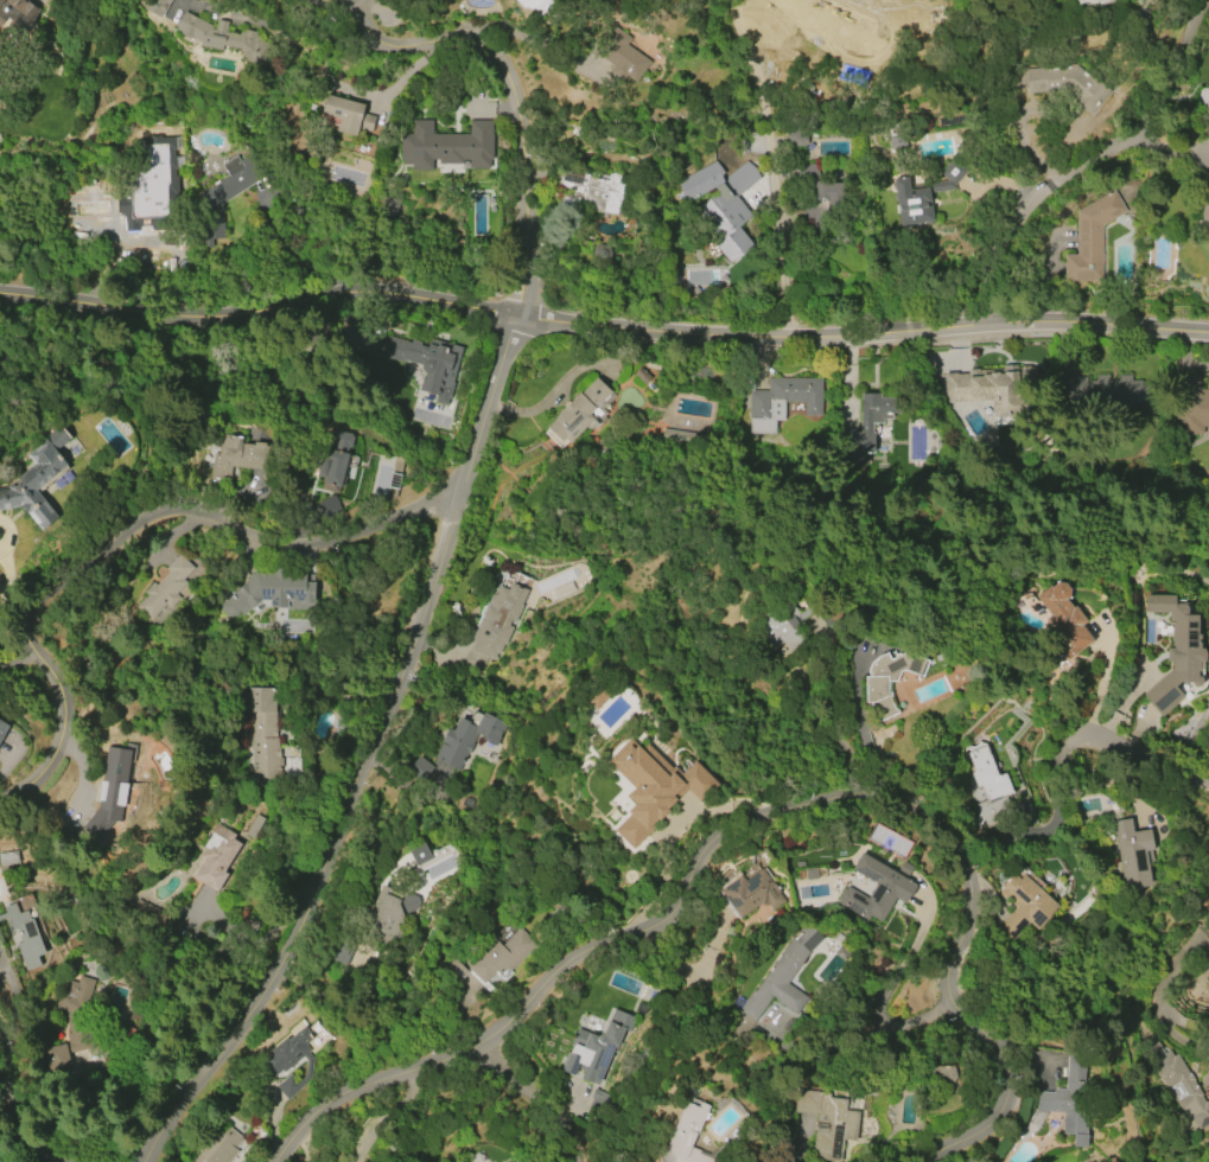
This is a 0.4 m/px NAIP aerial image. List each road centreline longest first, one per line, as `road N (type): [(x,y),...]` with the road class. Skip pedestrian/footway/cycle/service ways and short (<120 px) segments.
road 1 (residential): [(269,1161),(338,1103),(490,1043),(603,941),(667,927),(724,832),(828,794),(896,797),(929,809),(965,854),(976,894),(956,1004),(982,1027),(1013,1079),(1005,1110),(928,1161)]
road 2 (residential): [(1208,334),(981,325),(783,338),(514,318),(393,296),(170,314),(0,295)]
road 3 (residential): [(514,318),(454,498),(420,643),(319,883),(240,1038),(142,1161)]
road 4 (residential): [(0,805),(50,770),(63,722),(39,637),(40,604),(72,570),(163,519),(219,522),(262,541),(322,547),(454,498)]
road 5 (residential): [(524,198),(515,97),(492,57),(454,40),(380,44),(318,0)]
road 6 (residential): [(981,325),(1027,203),(1141,135)]
road 7 (residential): [(783,338),(777,133)]
road 8 (residential): [(50,1161),(15,1122),(11,1005),(0,996)]
road 9 (residential): [(1141,135),(1205,0)]
road 10 (residential): [(514,318),(524,198)]

